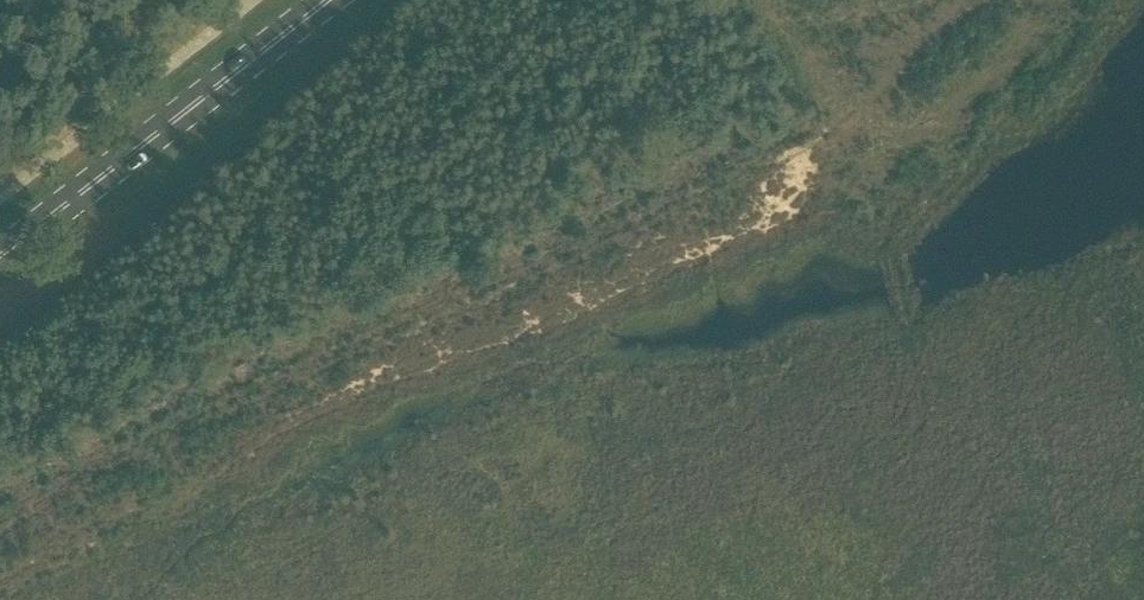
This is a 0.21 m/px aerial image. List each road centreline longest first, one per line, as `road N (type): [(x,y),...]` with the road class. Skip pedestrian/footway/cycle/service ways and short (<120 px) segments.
road 1 (primary): [(0,257),(328,0)]

